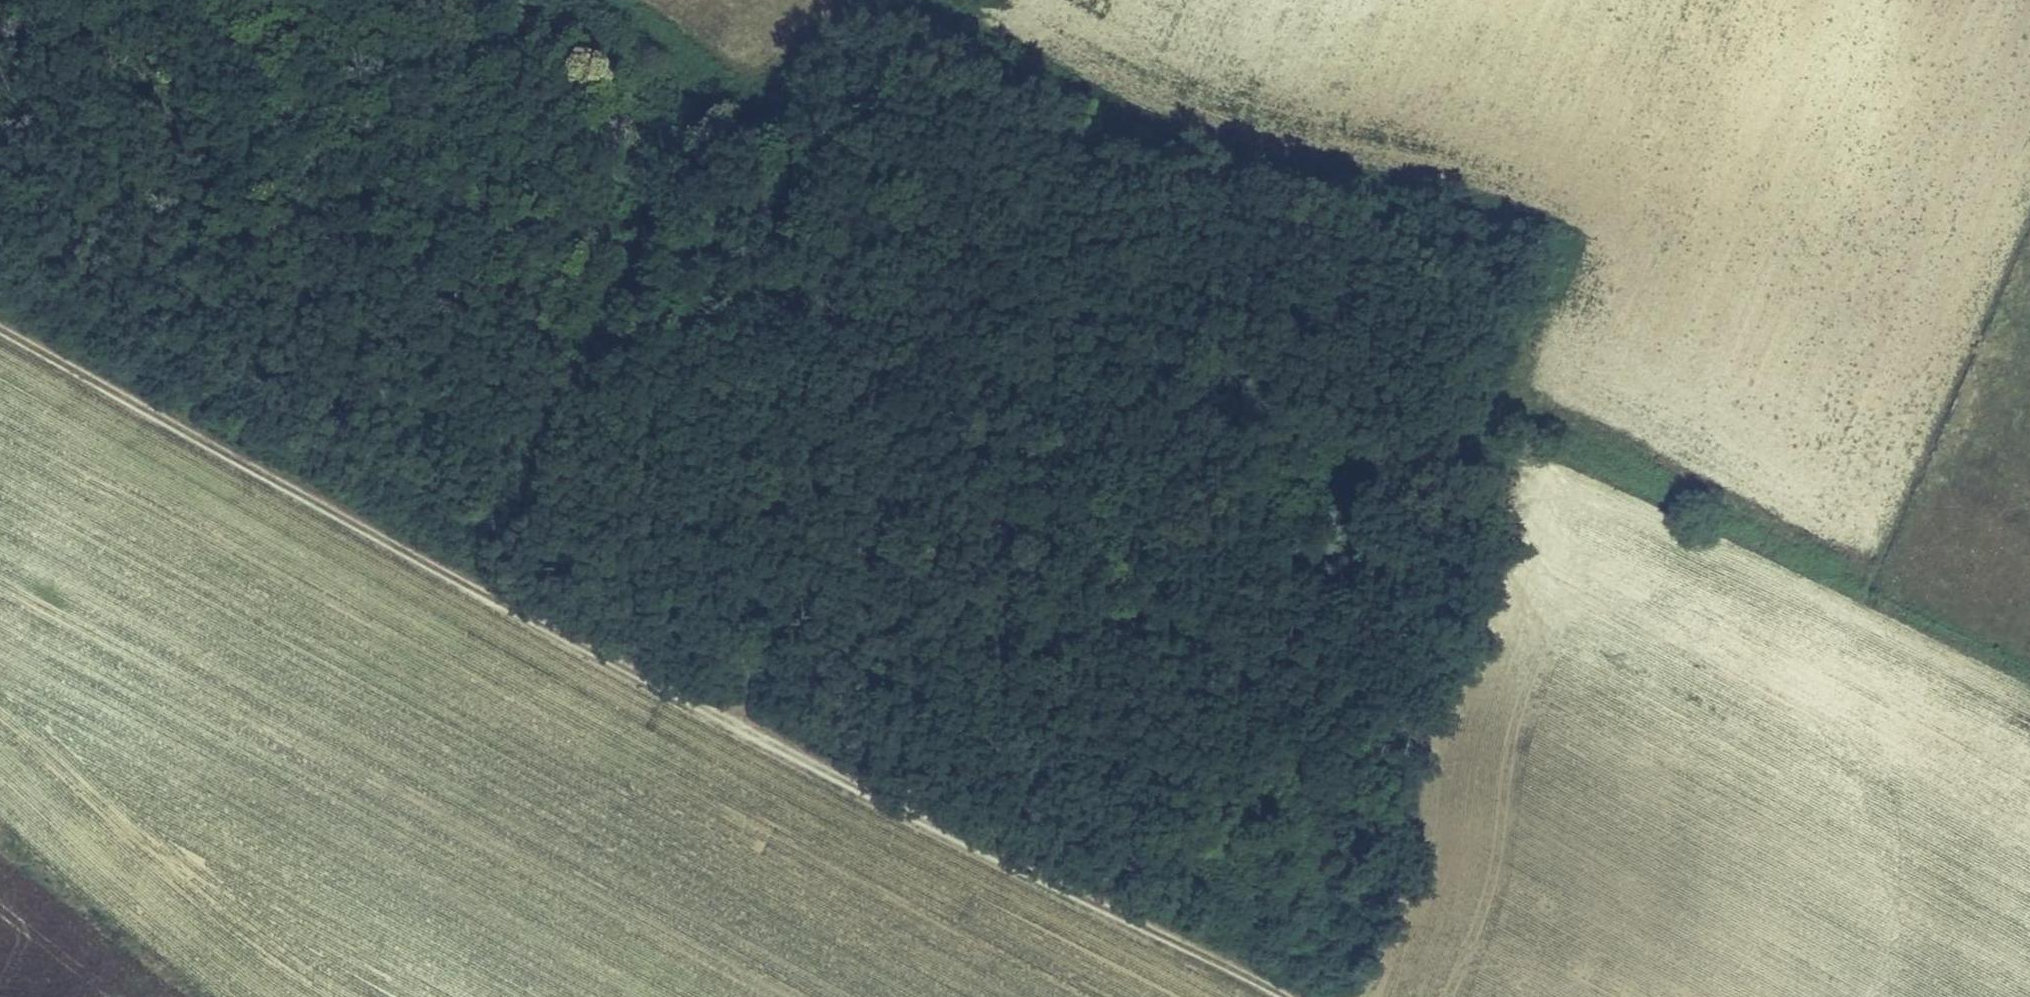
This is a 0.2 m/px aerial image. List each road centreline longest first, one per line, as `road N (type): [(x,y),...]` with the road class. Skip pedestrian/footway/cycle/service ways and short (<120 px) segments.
road 1 (track): [(1284,996),(1272,979),(760,730),(0,322)]

